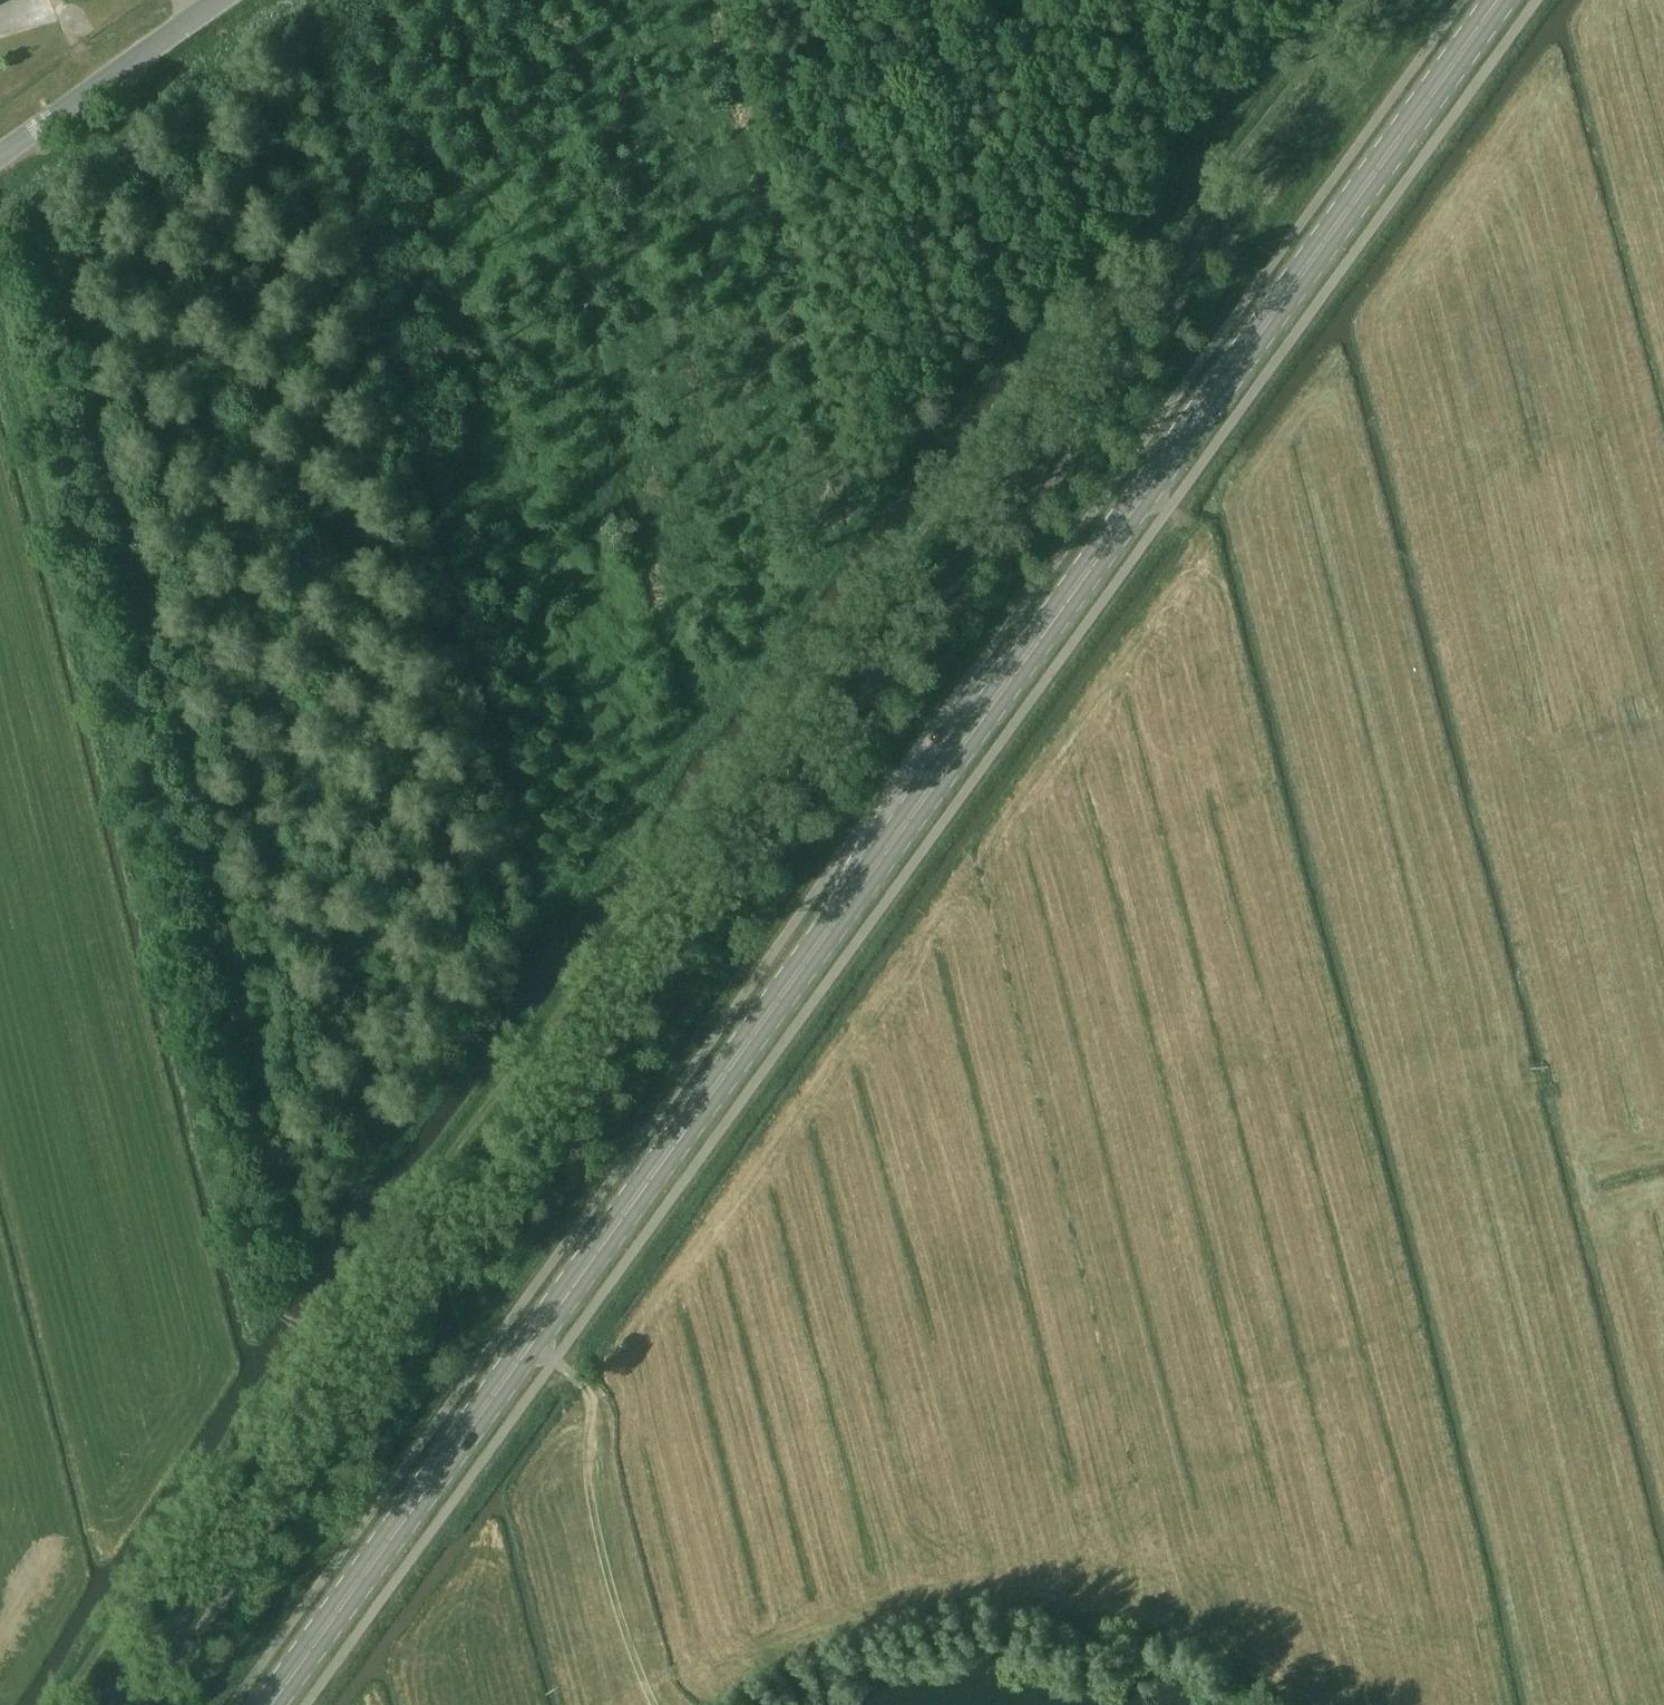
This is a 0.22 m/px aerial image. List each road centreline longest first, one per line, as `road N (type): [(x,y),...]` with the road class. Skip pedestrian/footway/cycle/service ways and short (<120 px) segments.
road 1 (primary): [(269,1704),(1502,0)]
road 2 (track): [(653,1704),(592,1520),(592,1397),(532,1342)]
road 3 (tertiary): [(0,154),(218,0)]

